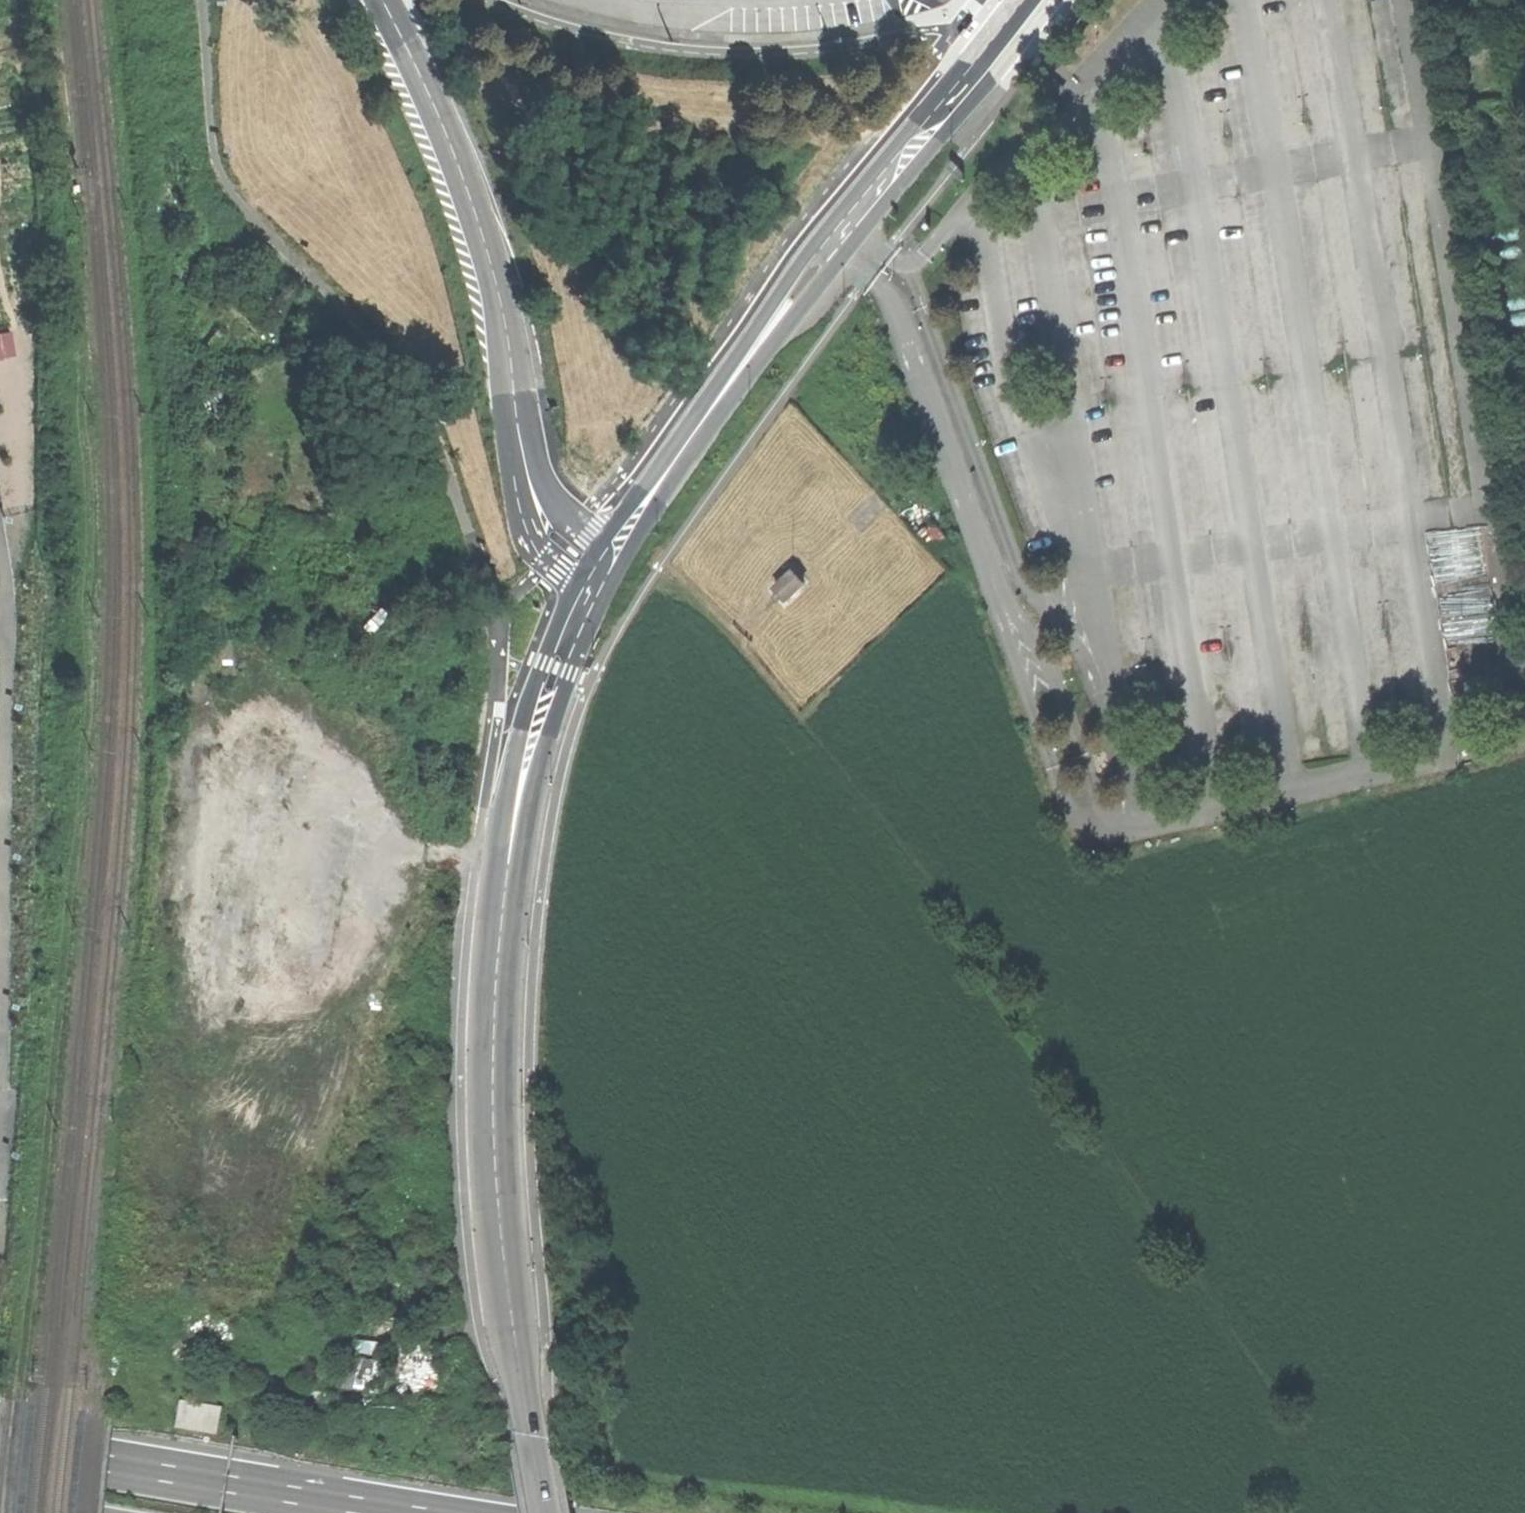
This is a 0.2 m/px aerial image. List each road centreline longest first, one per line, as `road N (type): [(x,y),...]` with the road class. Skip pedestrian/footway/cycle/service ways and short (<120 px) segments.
road 1 (tertiary): [(602,571),(526,764),(497,965),(498,1200),(545,1512)]
road 2 (tertiary): [(1034,0),(791,298),(602,571)]
road 3 (tertiary): [(383,0),(480,229),(531,488),(550,527),(602,571)]
road 4 (trunk): [(441,1512),(0,1442)]

